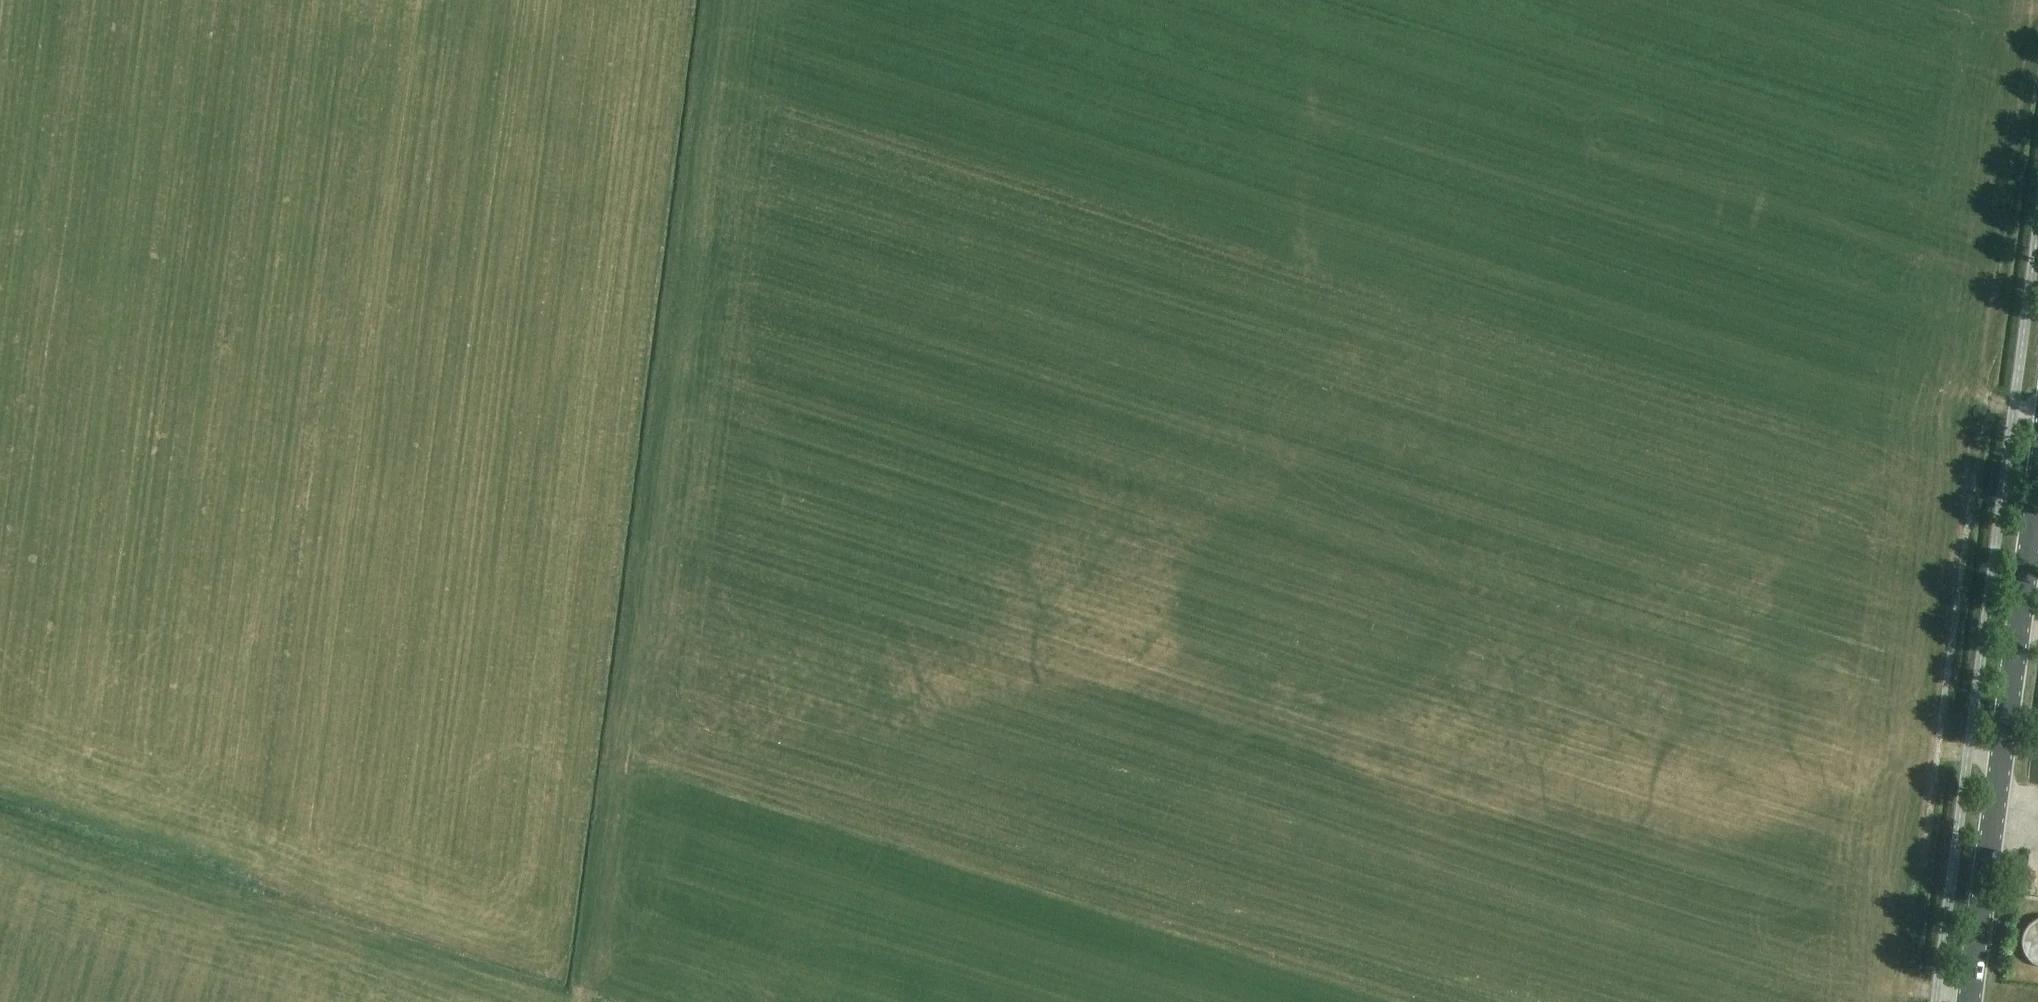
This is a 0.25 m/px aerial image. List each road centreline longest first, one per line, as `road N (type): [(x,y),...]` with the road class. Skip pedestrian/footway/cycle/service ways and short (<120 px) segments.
road 1 (secondary): [(1967,1001),(2037,463)]

